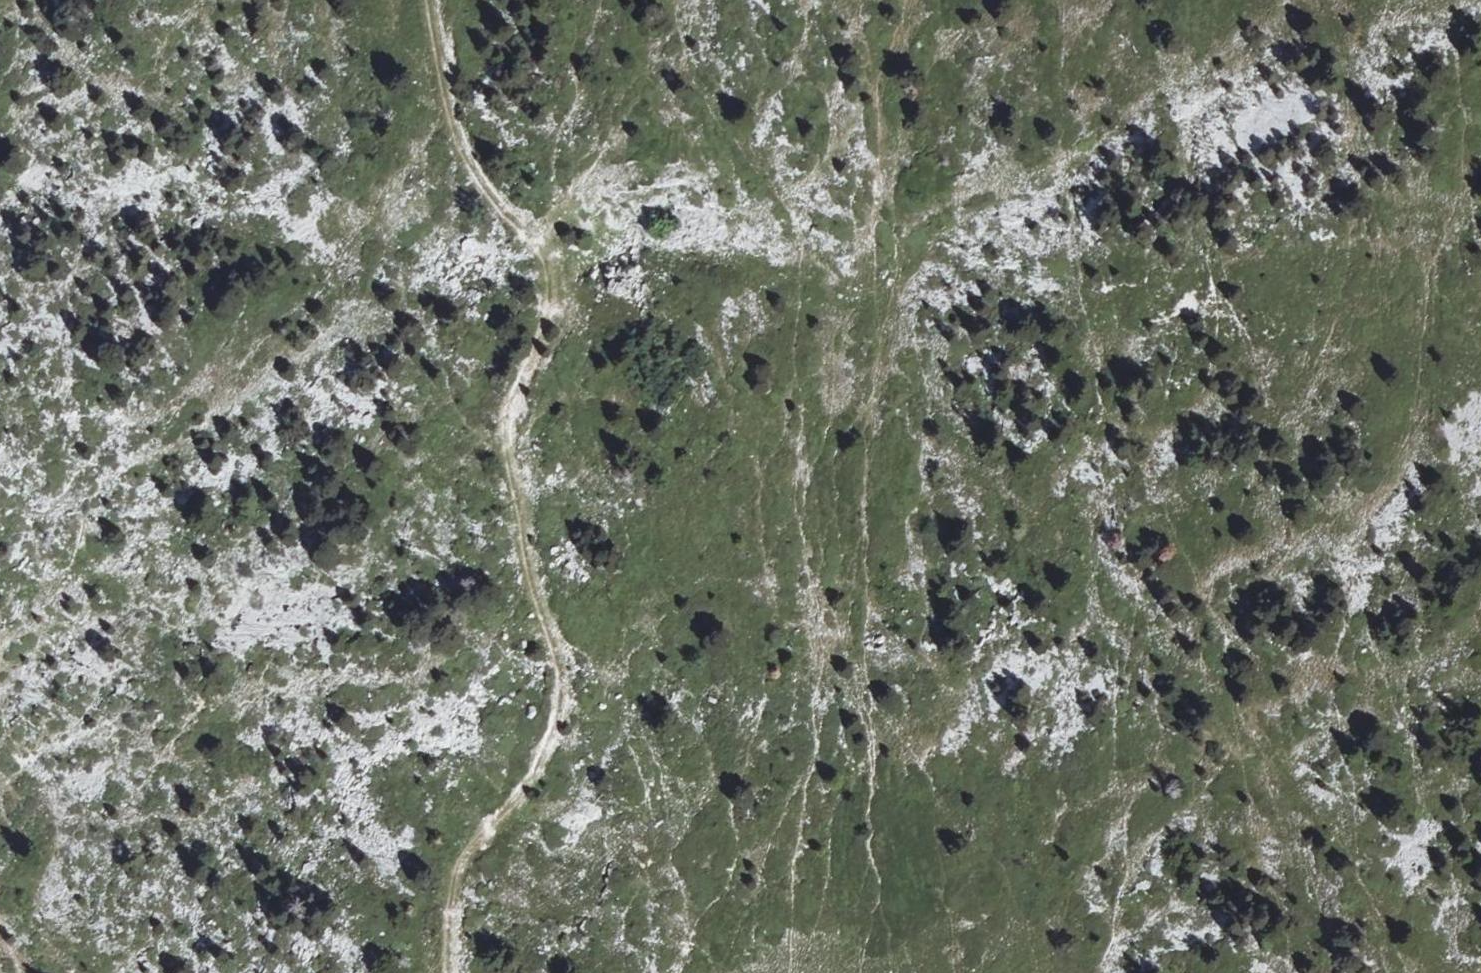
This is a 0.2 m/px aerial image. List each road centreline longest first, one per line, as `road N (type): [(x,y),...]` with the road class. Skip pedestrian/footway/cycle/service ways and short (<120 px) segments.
road 1 (track): [(449,972),(448,893),(537,778),(558,738),(563,699),(510,413),(553,281),(498,205),(457,128),(437,0)]

